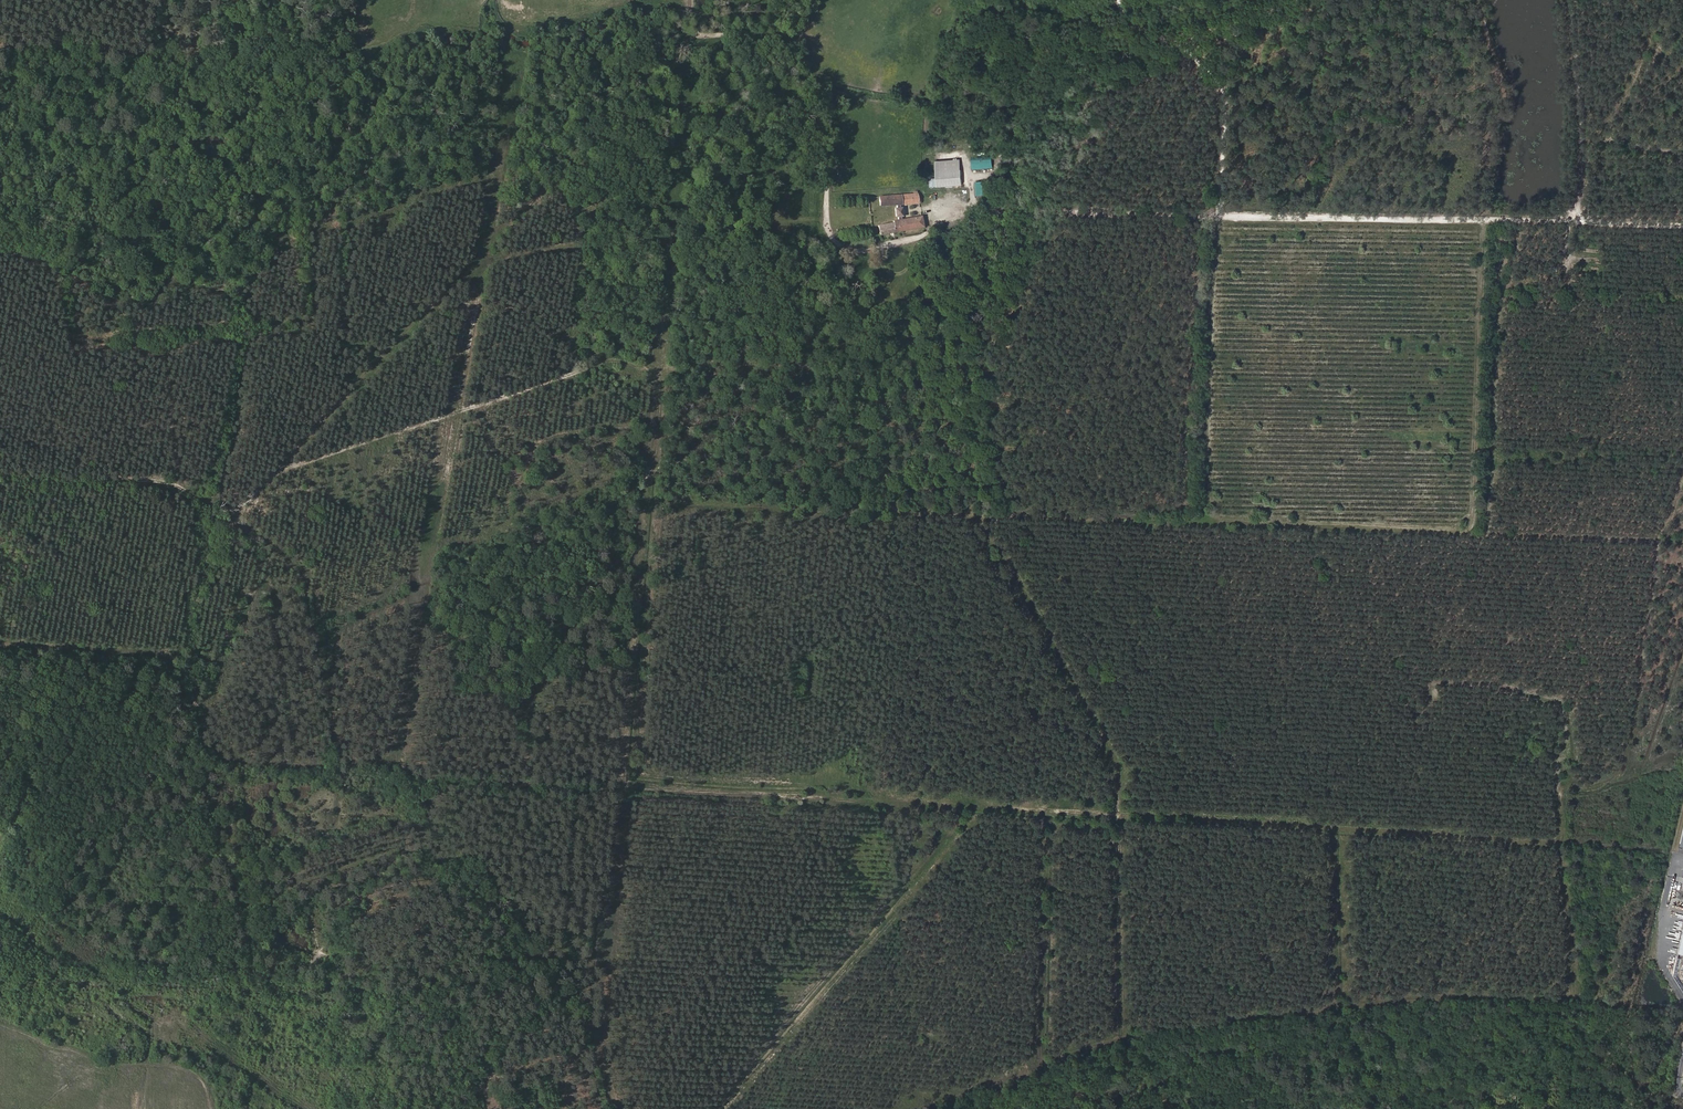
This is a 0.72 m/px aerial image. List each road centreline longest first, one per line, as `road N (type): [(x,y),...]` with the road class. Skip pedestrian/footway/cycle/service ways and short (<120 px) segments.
road 1 (track): [(956,210),(1682,225)]
road 2 (track): [(1572,0),(1580,220)]

